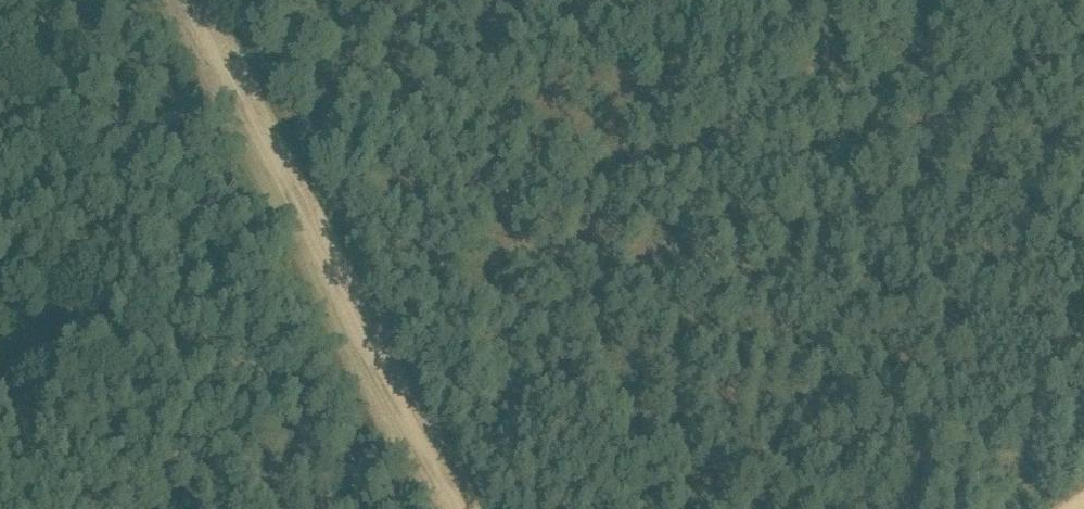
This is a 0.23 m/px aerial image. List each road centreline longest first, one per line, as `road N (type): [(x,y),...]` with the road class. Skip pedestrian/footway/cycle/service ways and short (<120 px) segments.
road 1 (track): [(186,0),(457,508)]

